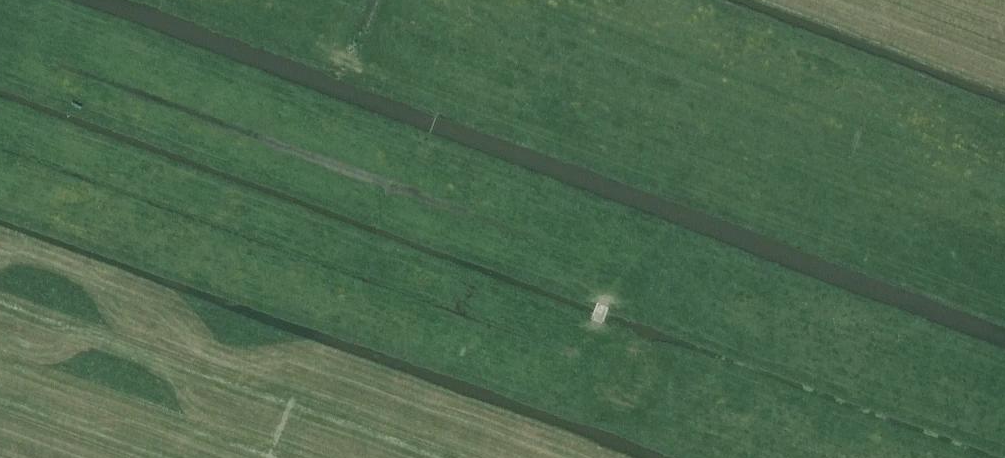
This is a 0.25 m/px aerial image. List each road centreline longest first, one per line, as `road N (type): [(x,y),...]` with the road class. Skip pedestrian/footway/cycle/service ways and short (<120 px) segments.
road 1 (track): [(1004,408),(654,278),(623,285),(591,340),(547,451)]

